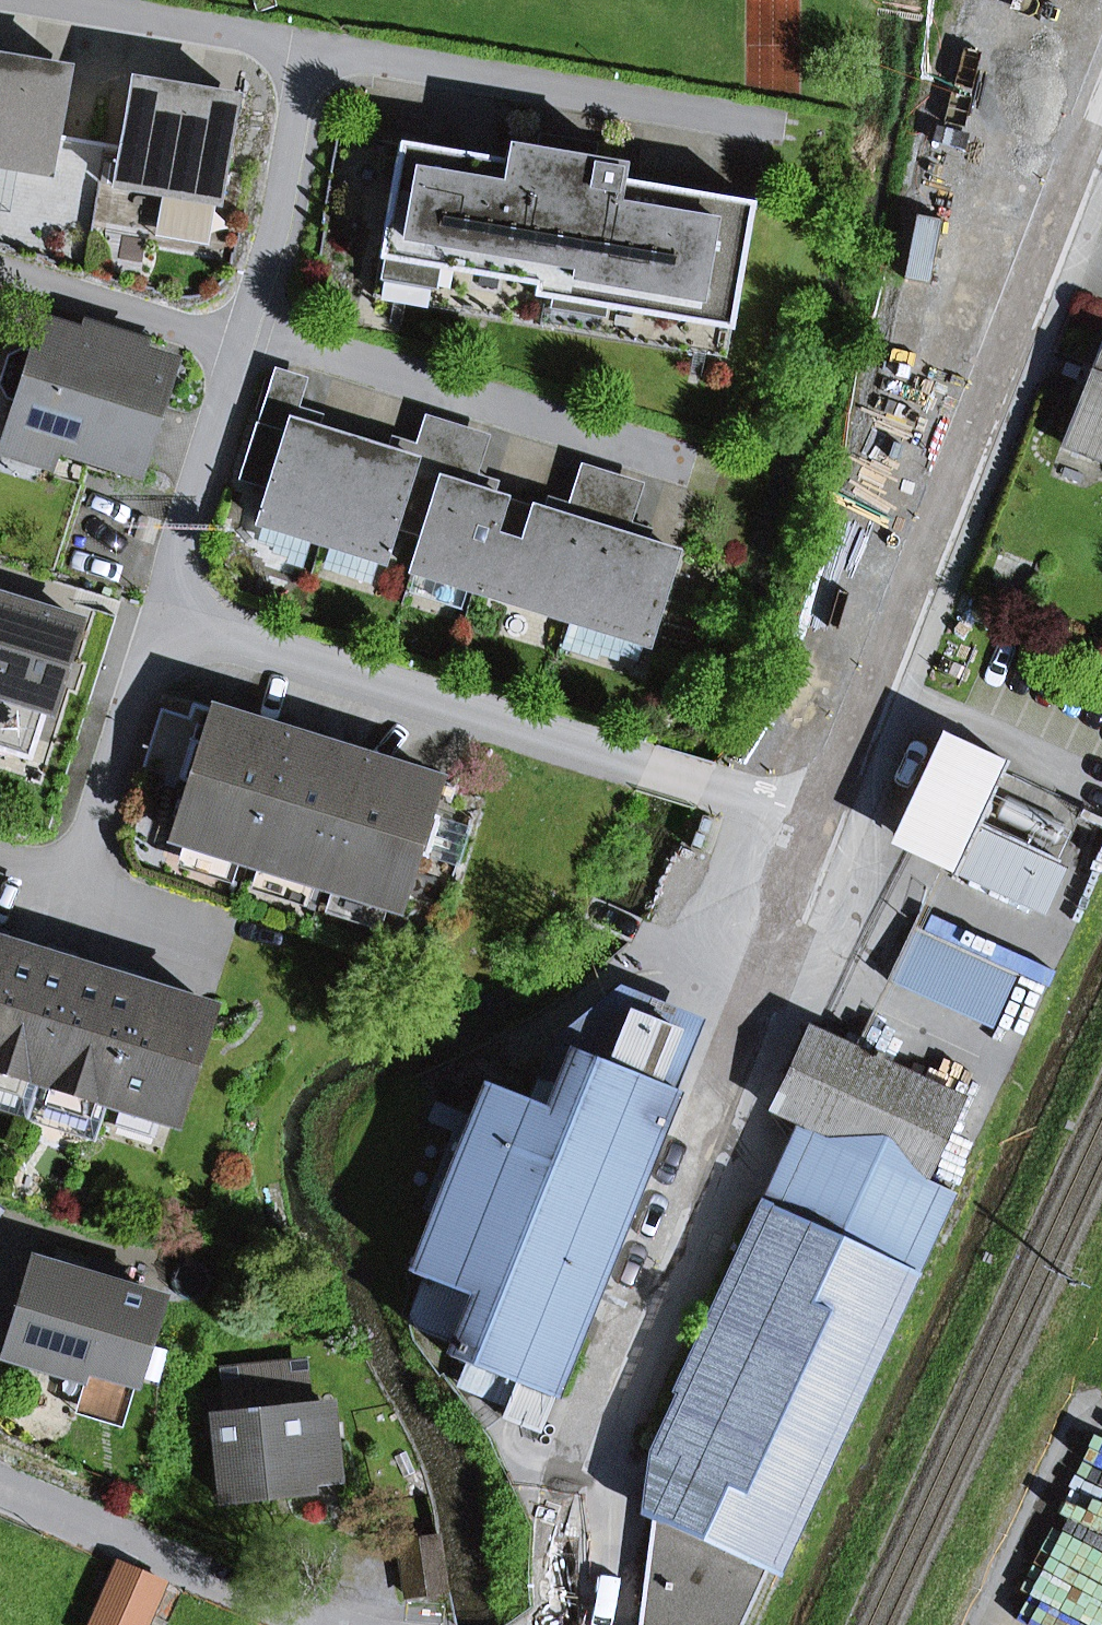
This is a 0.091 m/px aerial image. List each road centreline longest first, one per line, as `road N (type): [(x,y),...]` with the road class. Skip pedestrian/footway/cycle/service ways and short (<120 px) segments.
road 1 (residential): [(822,819),(561,1481),(562,1624)]
road 2 (residential): [(1101,110),(822,819)]
road 3 (residential): [(170,617),(822,819)]
road 4 (residential): [(786,129),(308,47)]
road 5 (residential): [(693,465),(247,323)]
road 6 (residential): [(324,1624),(0,1488)]
road 7 (residential): [(308,47),(275,228),(247,323)]
road 8 (residential): [(239,349),(177,551),(170,617)]
road 9 (residential): [(83,861),(170,617)]
road 10 (residential): [(58,0),(308,47)]
road 11 (residential): [(0,272),(239,349)]

